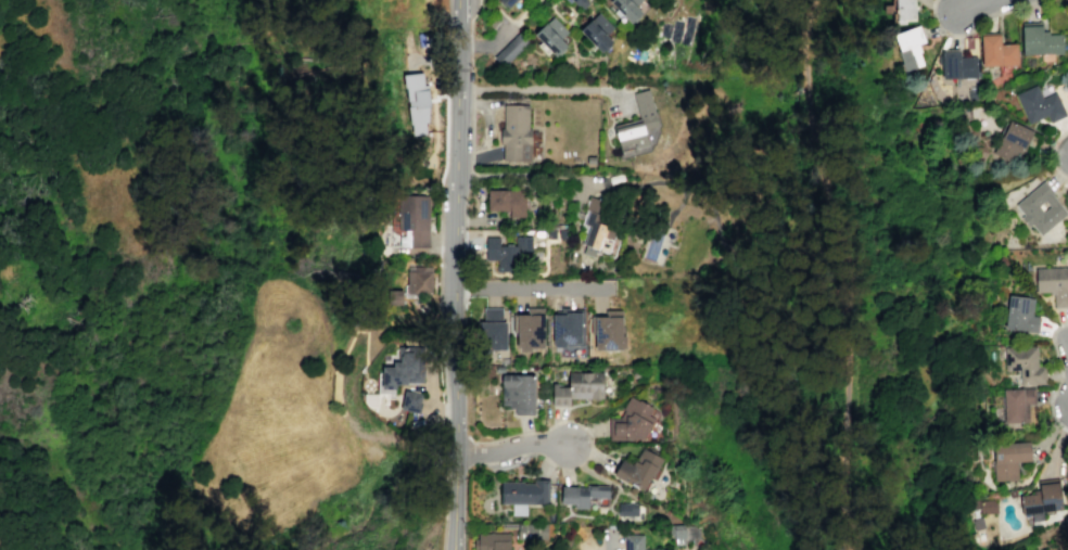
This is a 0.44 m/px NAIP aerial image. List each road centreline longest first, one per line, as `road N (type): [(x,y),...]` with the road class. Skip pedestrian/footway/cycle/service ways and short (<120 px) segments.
road 1 (tertiary): [(452,549),(457,0)]

